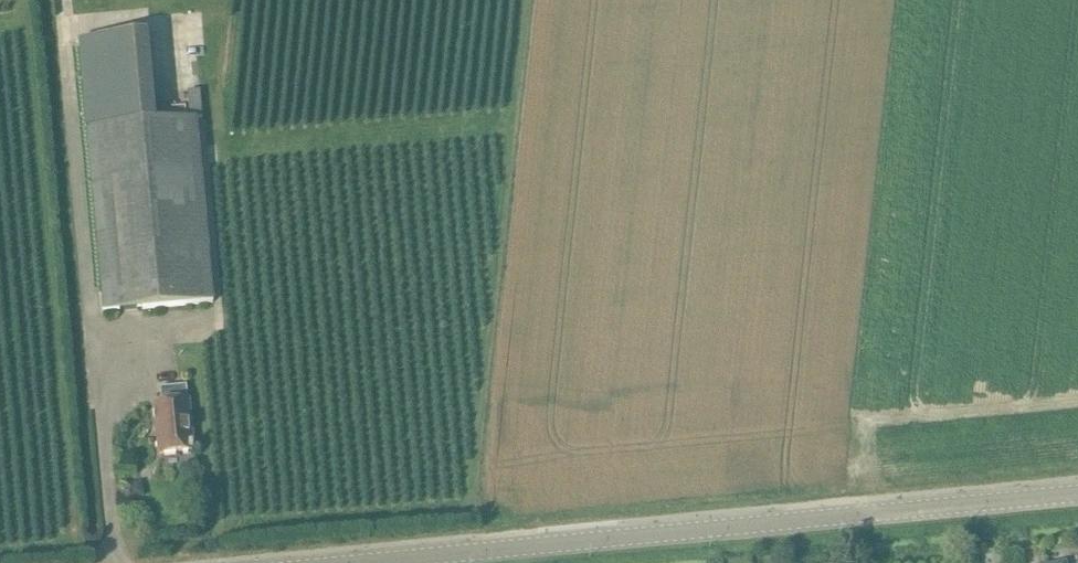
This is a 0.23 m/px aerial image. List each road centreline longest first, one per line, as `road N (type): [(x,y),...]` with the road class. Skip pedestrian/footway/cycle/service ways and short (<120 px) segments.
road 1 (tertiary): [(354,562),(1077,493)]

